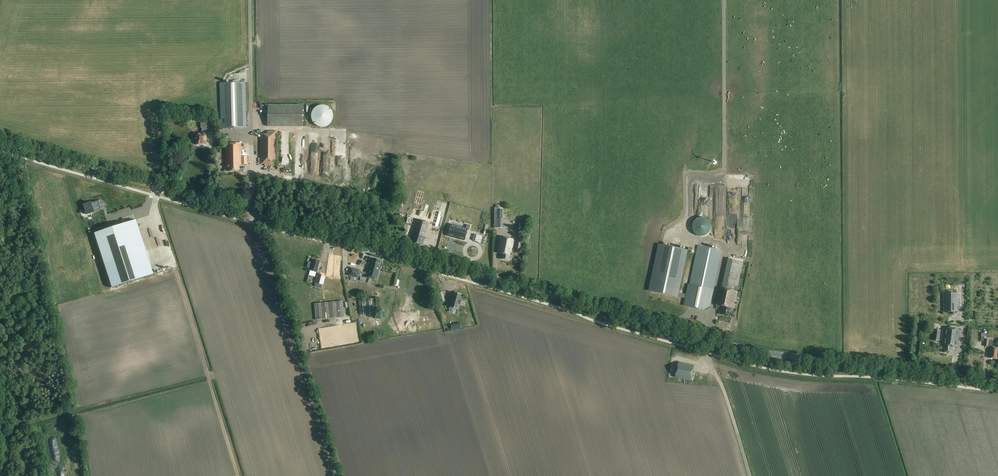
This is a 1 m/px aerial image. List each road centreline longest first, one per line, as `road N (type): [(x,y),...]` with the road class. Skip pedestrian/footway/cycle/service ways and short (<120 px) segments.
road 1 (secondary): [(997,382),(741,347),(0,141)]
road 2 (track): [(240,475),(168,246)]
road 3 (track): [(722,183),(721,0)]
road 4 (track): [(750,475),(708,338)]

